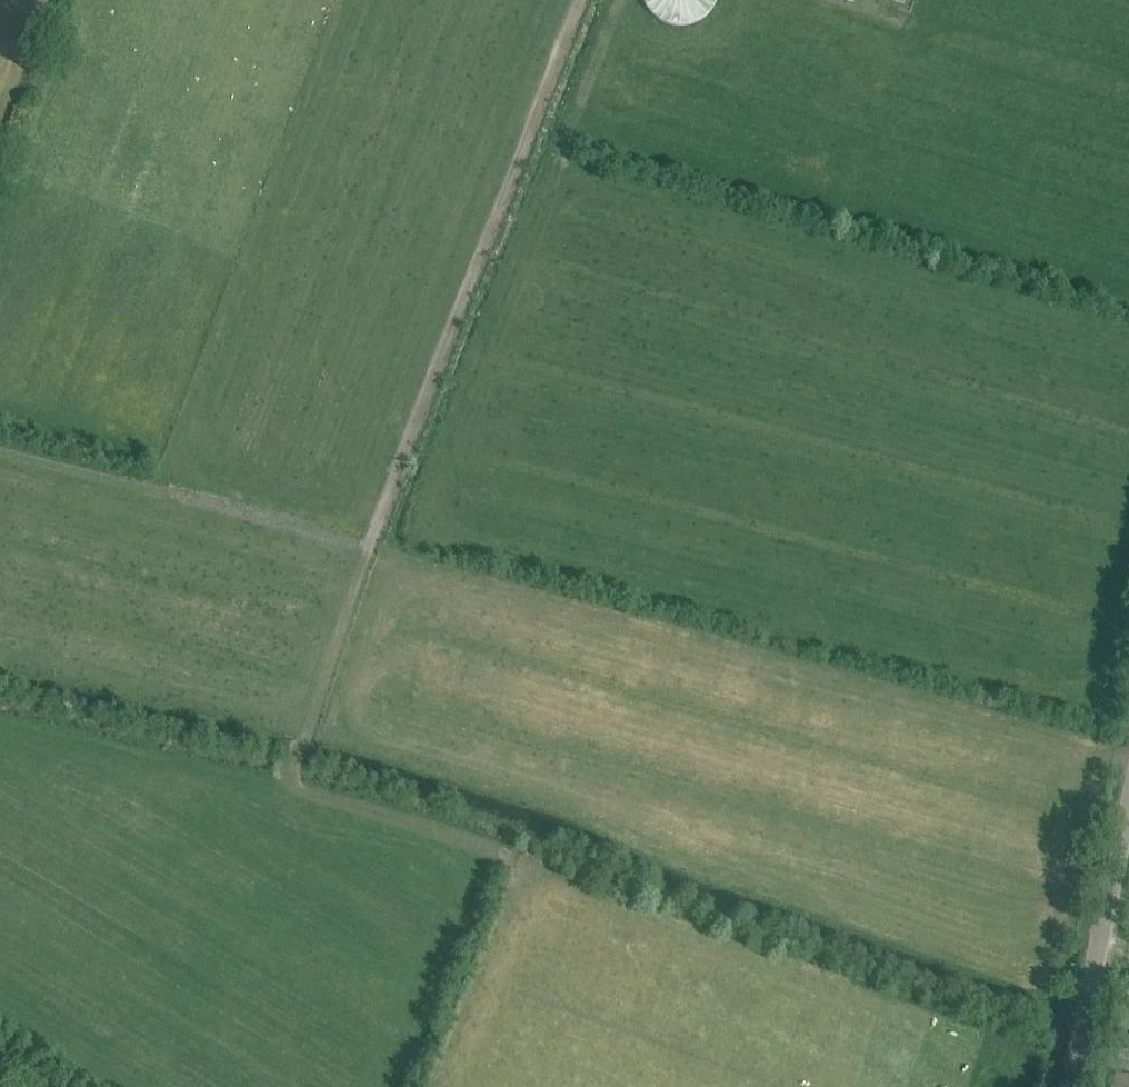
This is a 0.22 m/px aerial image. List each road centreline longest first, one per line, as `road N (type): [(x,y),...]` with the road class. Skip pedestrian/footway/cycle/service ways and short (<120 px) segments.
road 1 (tertiary): [(1071,1086),(1128,812)]

